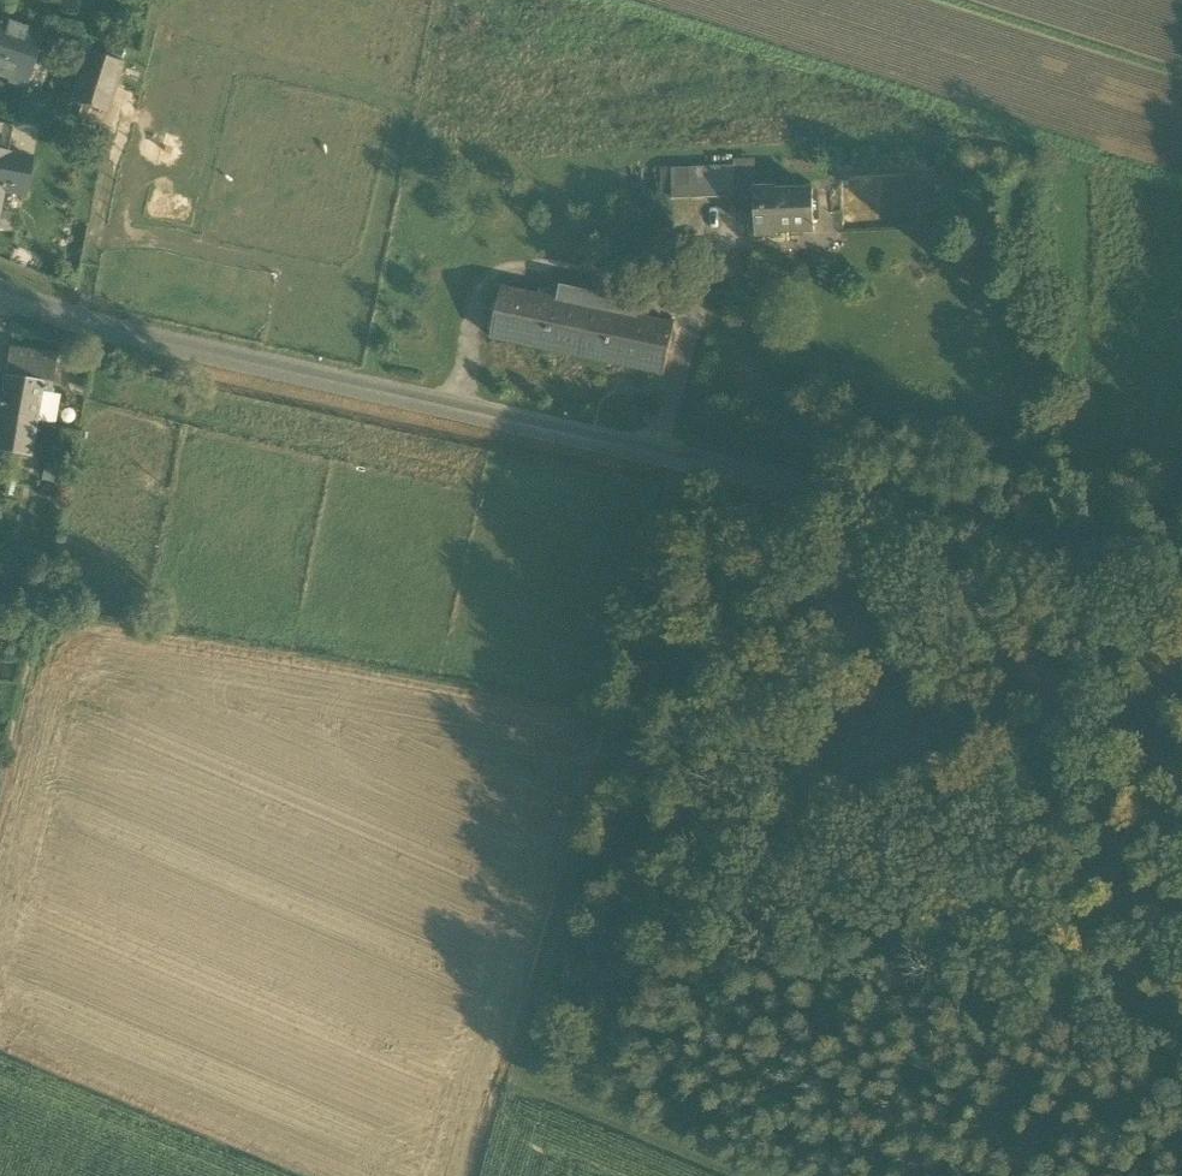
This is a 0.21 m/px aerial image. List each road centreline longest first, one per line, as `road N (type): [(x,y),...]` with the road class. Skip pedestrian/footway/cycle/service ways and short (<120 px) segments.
road 1 (unclassified): [(1181,578),(1125,555),(54,310),(0,288)]
road 2 (track): [(679,453),(530,1065),(777,1175)]

